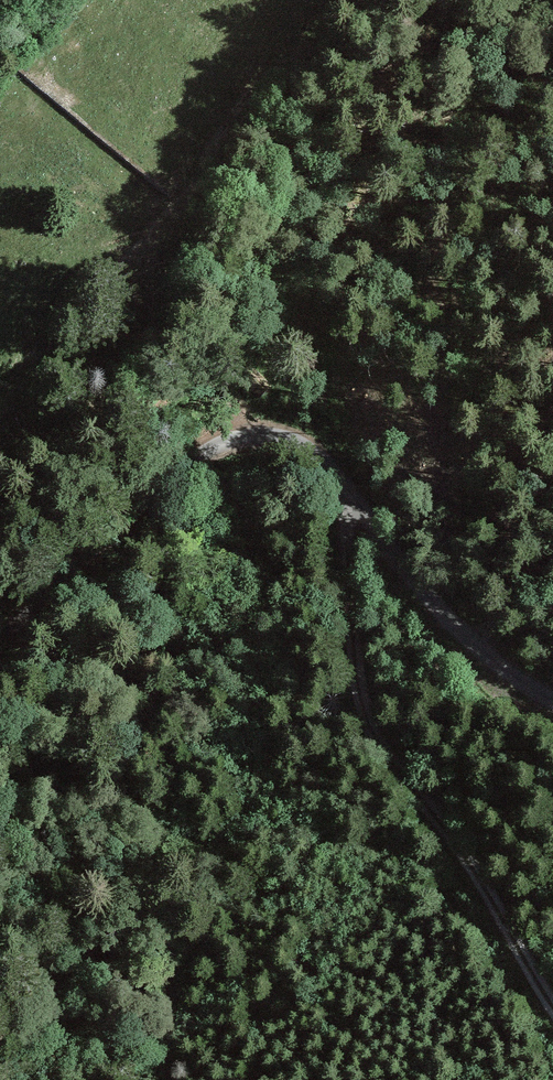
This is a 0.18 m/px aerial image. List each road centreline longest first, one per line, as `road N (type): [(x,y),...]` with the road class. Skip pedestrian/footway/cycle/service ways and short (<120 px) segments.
road 1 (unclassified): [(552,704),(469,648),(324,466),(277,437),(224,439),(202,451),(57,585),(0,654)]
road 2 (track): [(552,1006),(494,900),(391,766),(360,708),(345,493)]
road 3 (track): [(363,0),(244,113),(160,223),(0,401)]

